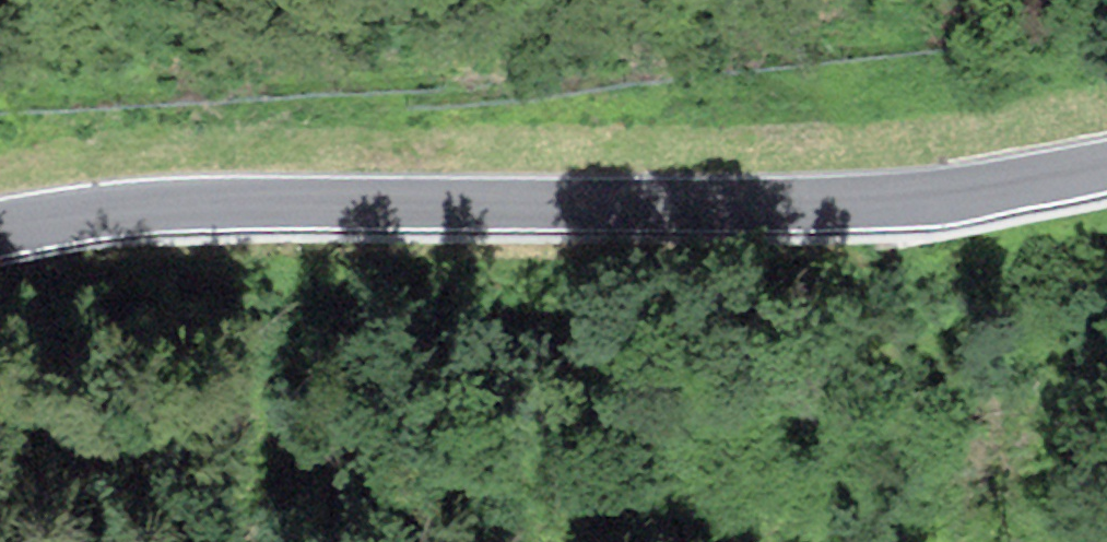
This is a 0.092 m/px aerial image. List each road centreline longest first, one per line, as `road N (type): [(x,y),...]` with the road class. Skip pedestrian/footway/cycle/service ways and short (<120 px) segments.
road 1 (secondary): [(0,229),(108,212),(265,204),(684,215),(907,209),(1106,170)]
road 2 (track): [(0,379),(769,361),(1106,302)]

